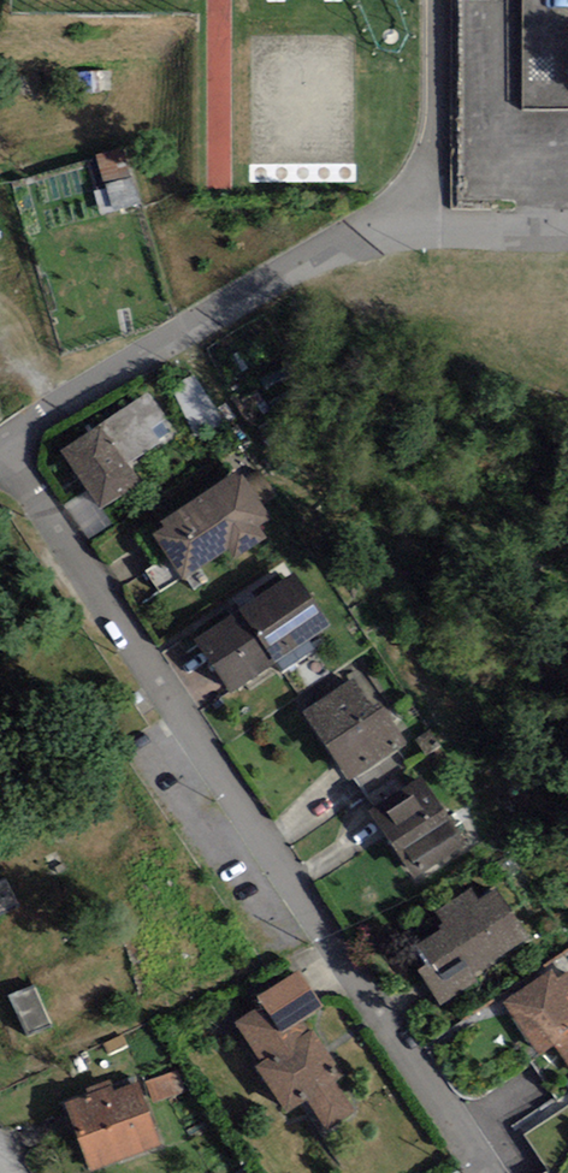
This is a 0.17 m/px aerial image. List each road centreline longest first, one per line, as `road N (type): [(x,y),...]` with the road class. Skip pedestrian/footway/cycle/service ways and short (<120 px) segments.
road 1 (residential): [(0,449),(483,1172)]
road 2 (residential): [(0,448),(319,254),(375,238),(423,236)]

